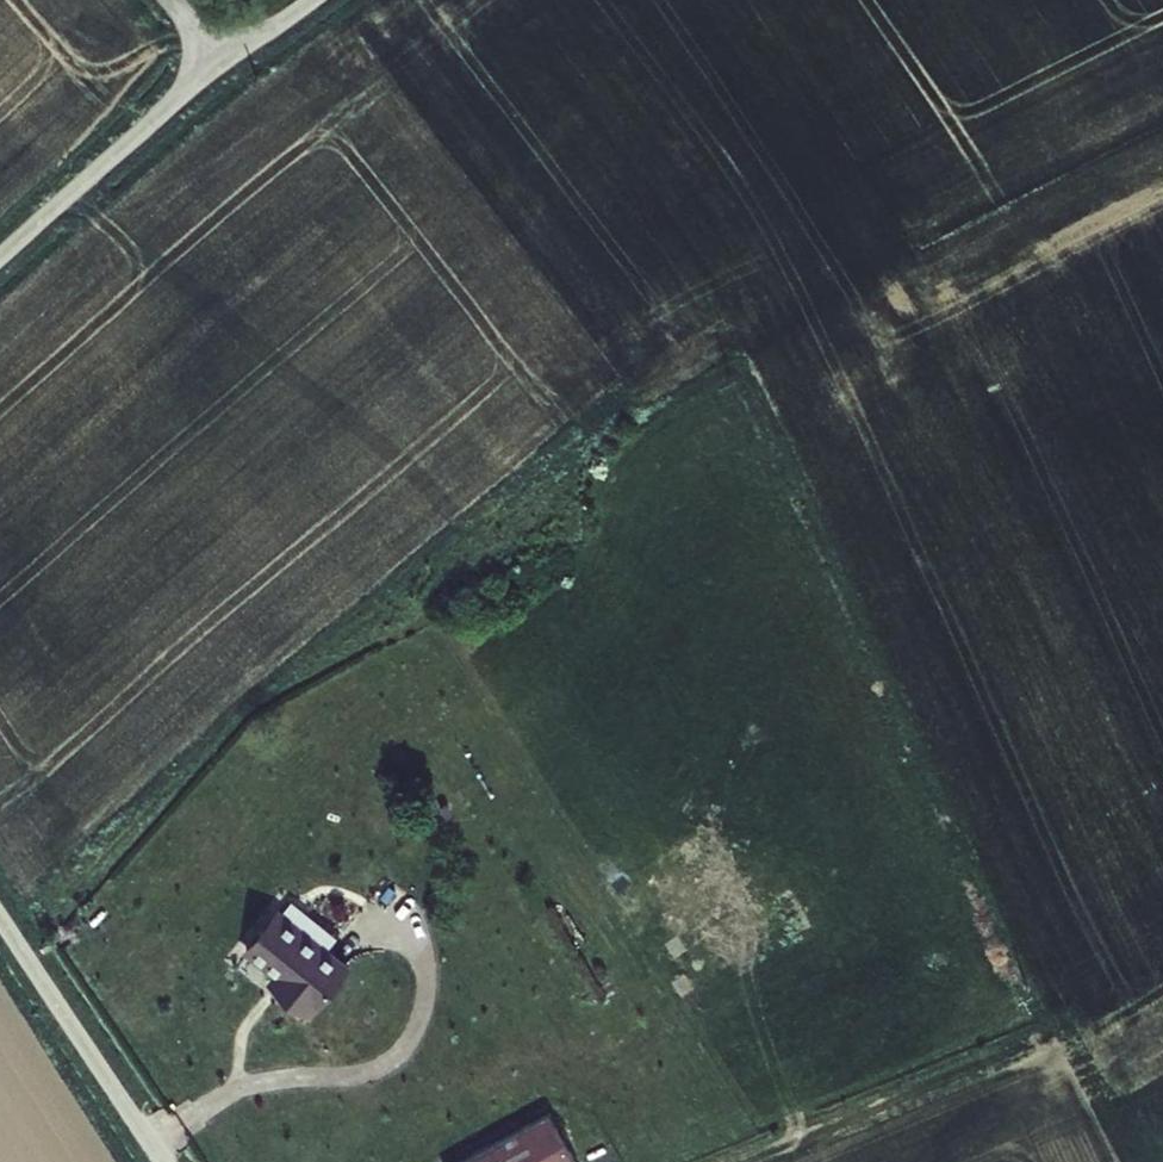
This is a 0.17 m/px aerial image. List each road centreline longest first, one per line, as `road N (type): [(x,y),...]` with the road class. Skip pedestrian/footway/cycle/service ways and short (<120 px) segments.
road 1 (unclassified): [(0,260),(309,0)]
road 2 (track): [(745,1161),(1040,1036)]
road 3 (unclassified): [(161,1161),(0,920)]

